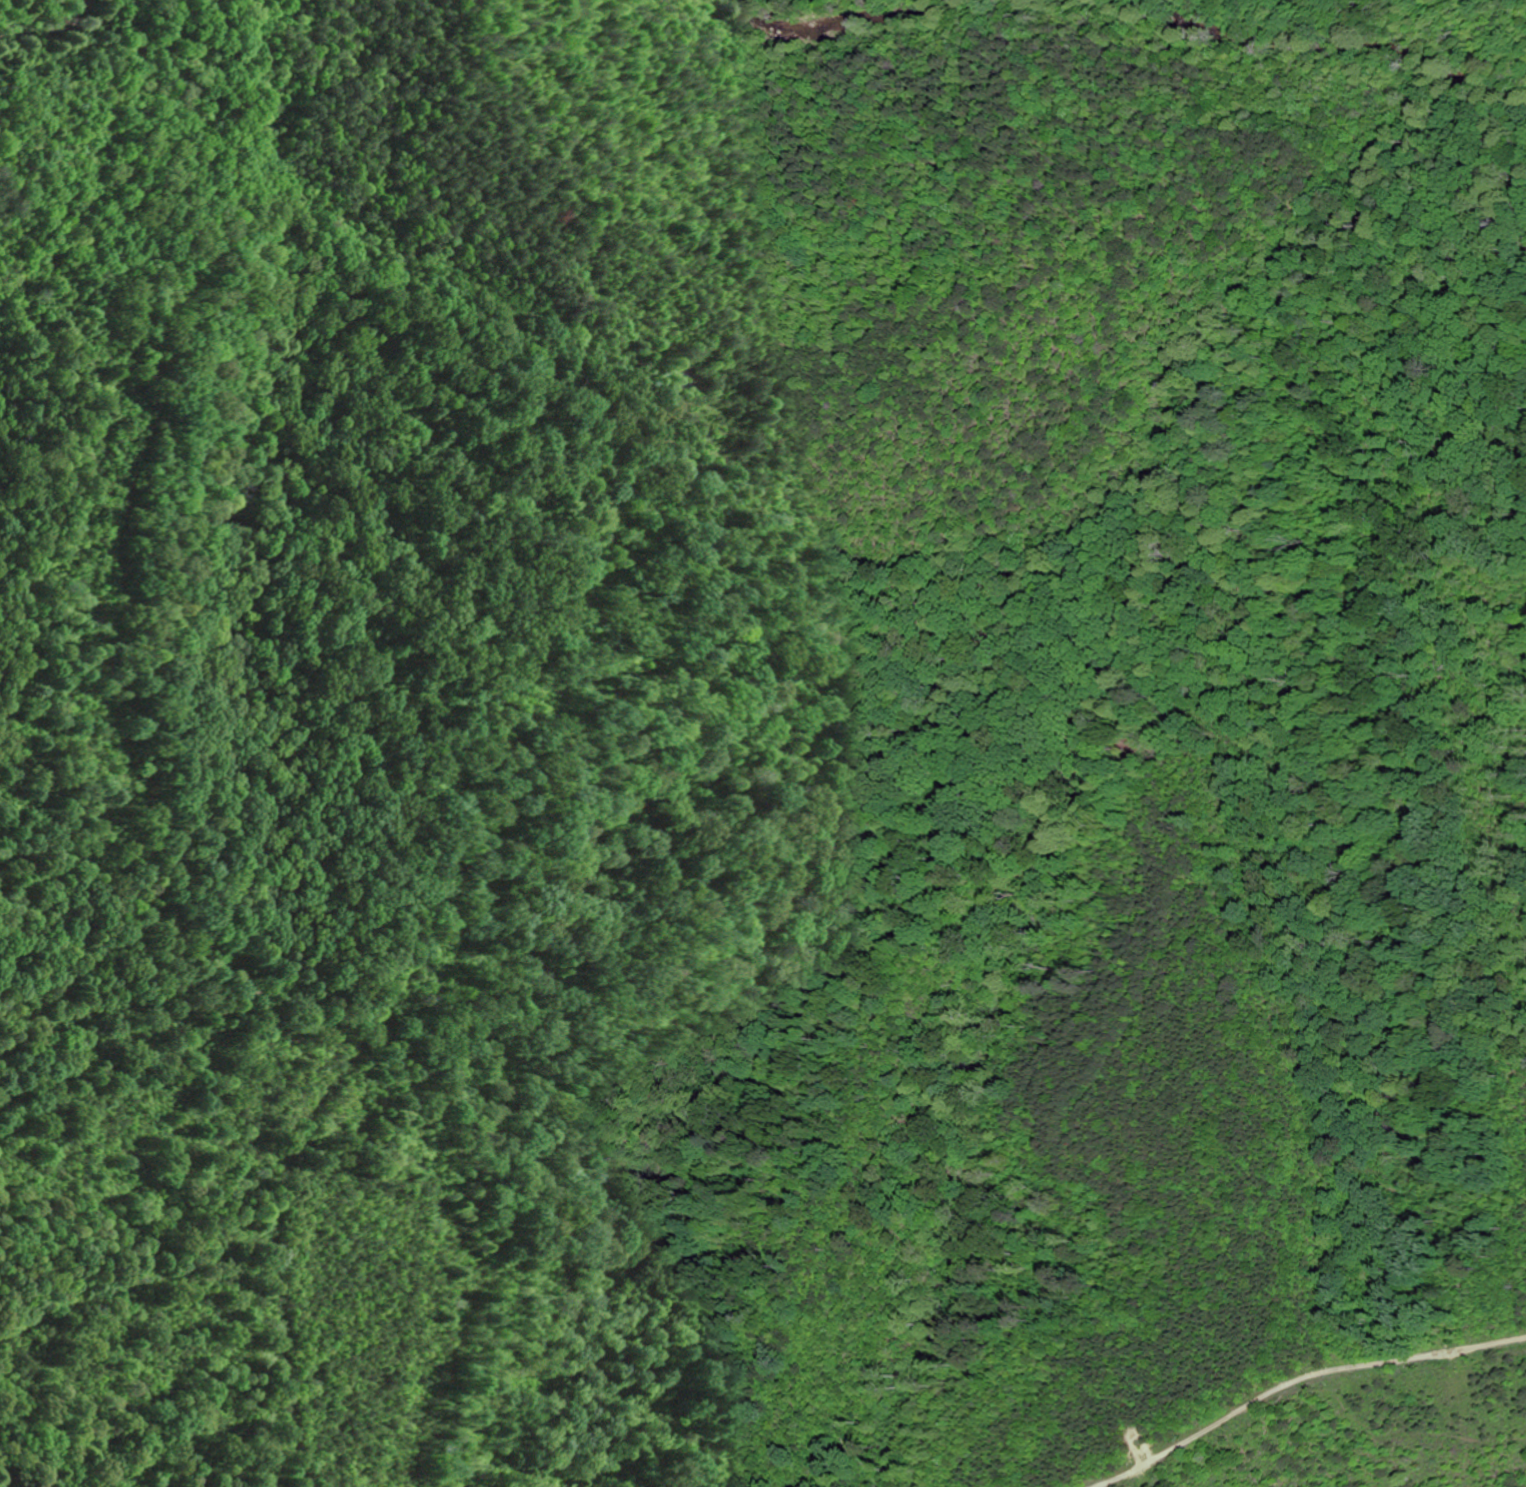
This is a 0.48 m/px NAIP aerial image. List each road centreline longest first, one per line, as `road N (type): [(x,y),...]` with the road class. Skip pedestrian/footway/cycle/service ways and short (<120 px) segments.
road 1 (residential): [(1102,1486),(1312,1380),(1525,1336)]

